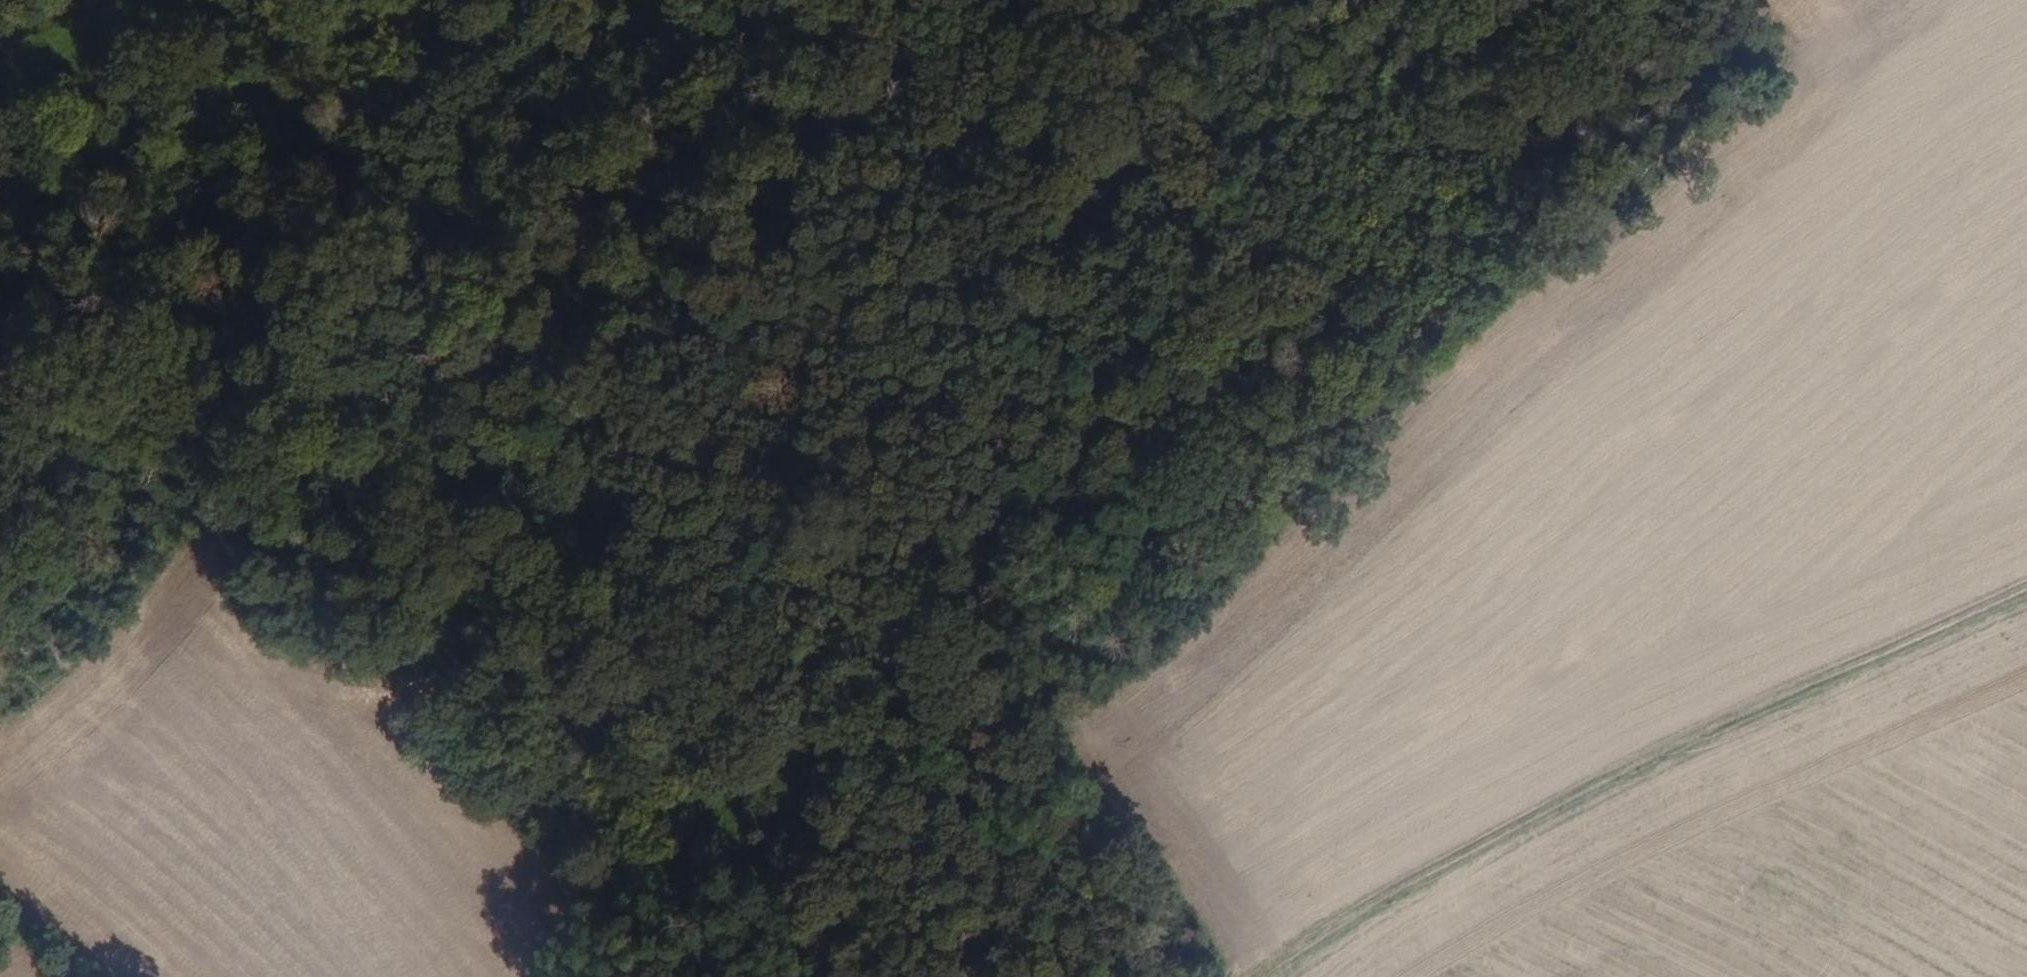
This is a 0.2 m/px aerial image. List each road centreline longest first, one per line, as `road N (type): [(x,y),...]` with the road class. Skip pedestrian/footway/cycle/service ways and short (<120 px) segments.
road 1 (track): [(1259,976),(1426,874),(1550,811),(2026,589)]
road 2 (track): [(716,0),(323,163),(0,257)]

